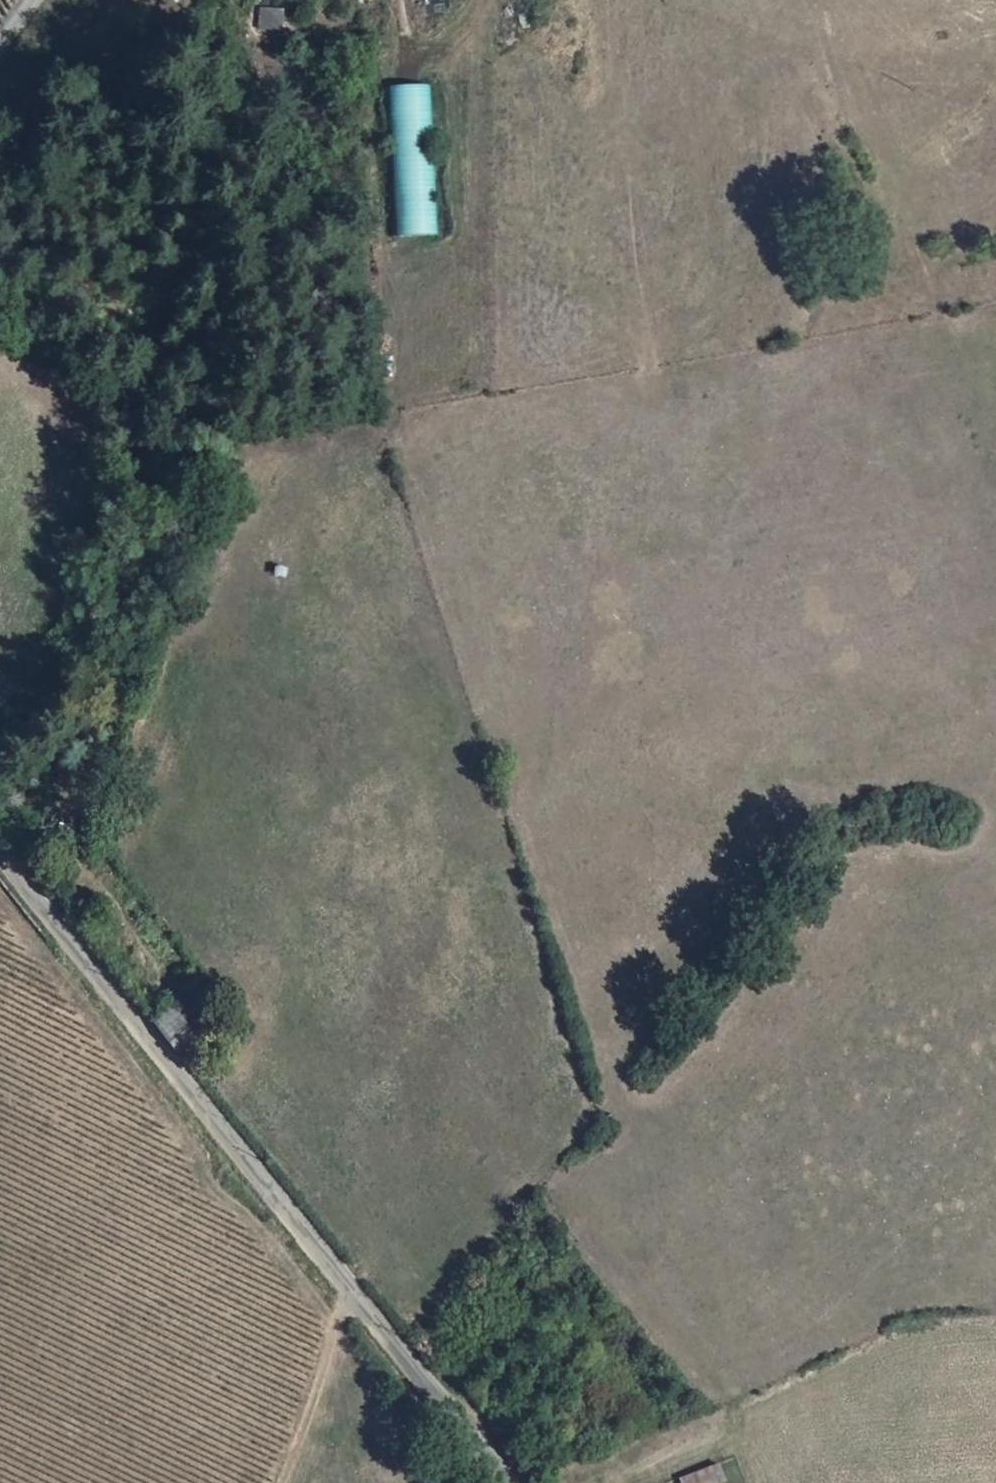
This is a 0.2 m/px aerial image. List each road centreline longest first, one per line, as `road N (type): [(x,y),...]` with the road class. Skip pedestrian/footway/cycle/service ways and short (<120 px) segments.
road 1 (unclassified): [(0,868),(502,1482)]
road 2 (track): [(280,1482),(351,1292)]

